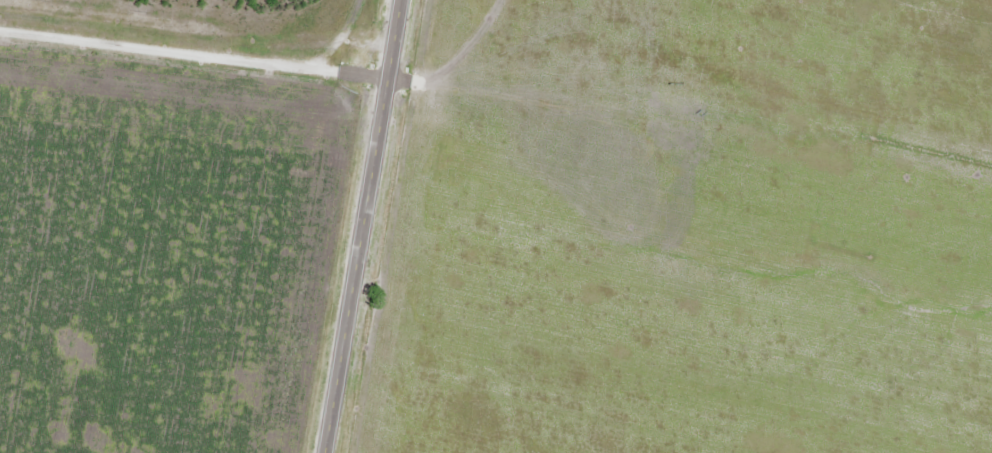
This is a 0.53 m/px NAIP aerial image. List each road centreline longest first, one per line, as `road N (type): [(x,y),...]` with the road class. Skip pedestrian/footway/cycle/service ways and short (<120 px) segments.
road 1 (secondary): [(399,0),(324,452)]

